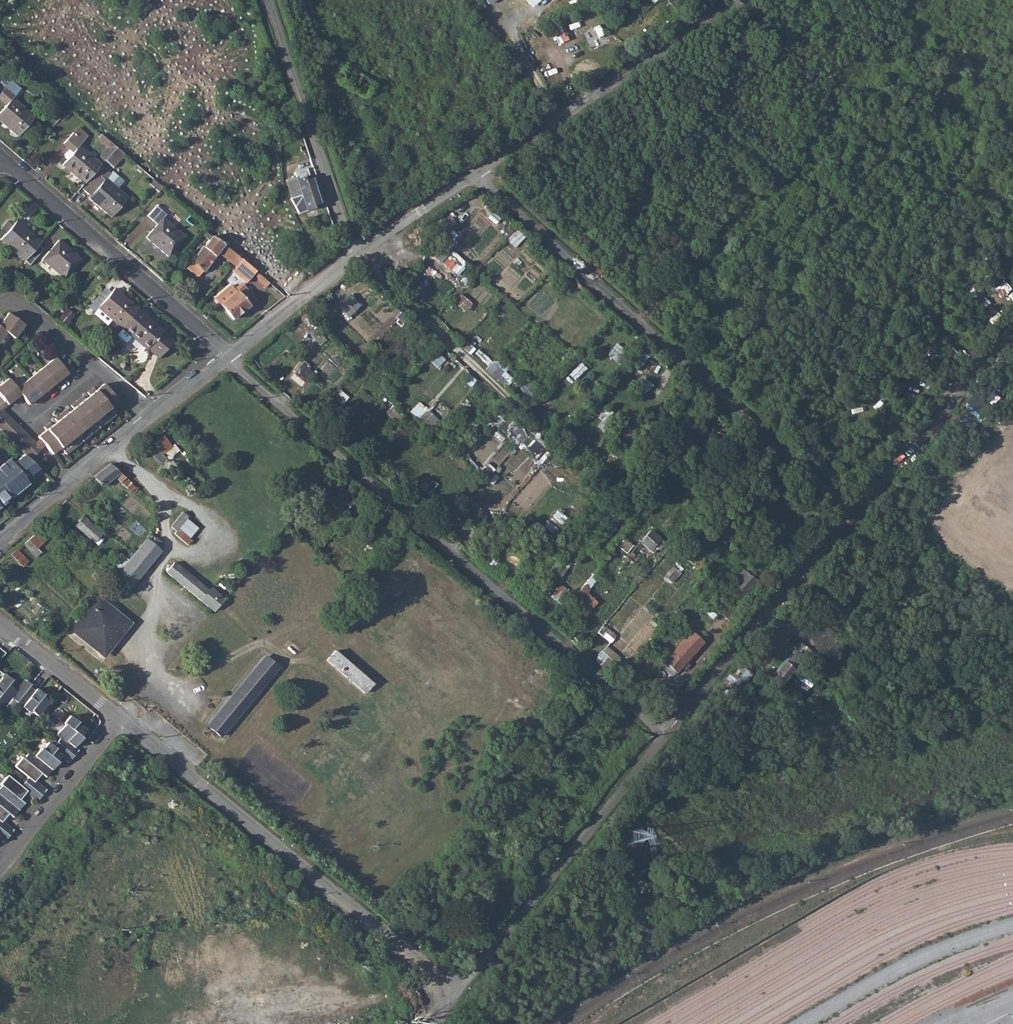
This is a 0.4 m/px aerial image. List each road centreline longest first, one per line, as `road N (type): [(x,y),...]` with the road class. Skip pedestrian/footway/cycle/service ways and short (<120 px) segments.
road 1 (residential): [(671,734),(227,357)]
road 2 (residential): [(852,514),(476,175)]
road 3 (residential): [(120,718),(456,995)]
road 4 (residential): [(671,734),(456,995)]
road 5 (residential): [(740,0),(476,175)]
road 6 (residential): [(227,357),(0,165)]
road 7 (residential): [(852,514),(671,734)]
road 8 (residential): [(270,0),(351,260)]
road 9 (track): [(532,421),(385,282),(366,250)]
road 10 (residential): [(1012,345),(852,514)]
road 11 (residential): [(0,870),(120,718)]
road 12 (residential): [(147,421),(0,539)]
road 13 (residential): [(351,260),(227,357)]
road 14 (residential): [(0,623),(120,718)]
road 15 (residential): [(476,175),(351,260)]
road 16 (residential): [(100,371),(20,309),(0,305)]

